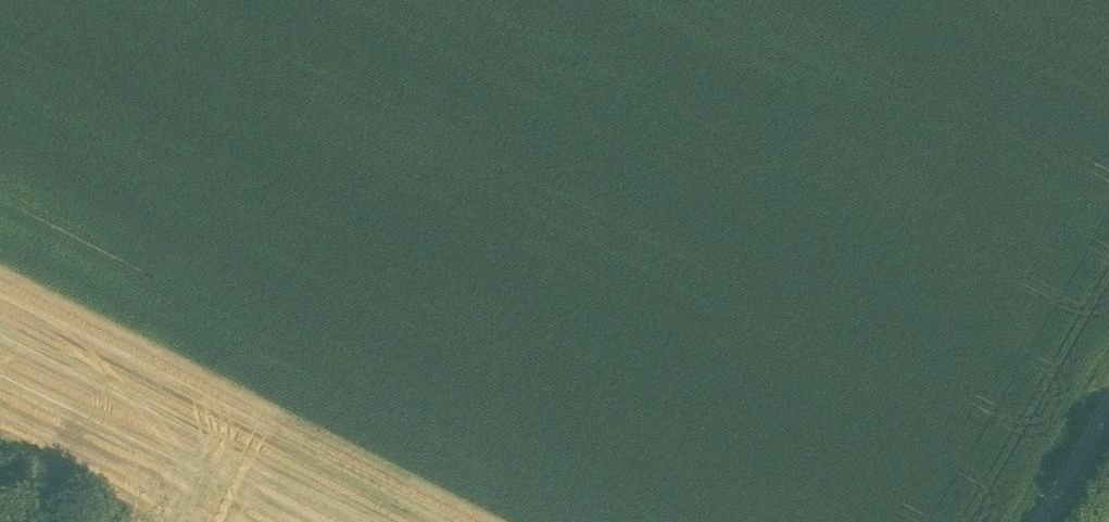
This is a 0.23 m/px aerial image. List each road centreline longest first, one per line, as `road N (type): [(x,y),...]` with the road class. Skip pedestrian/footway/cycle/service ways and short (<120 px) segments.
road 1 (tertiary): [(1108,412),(1044,521)]

